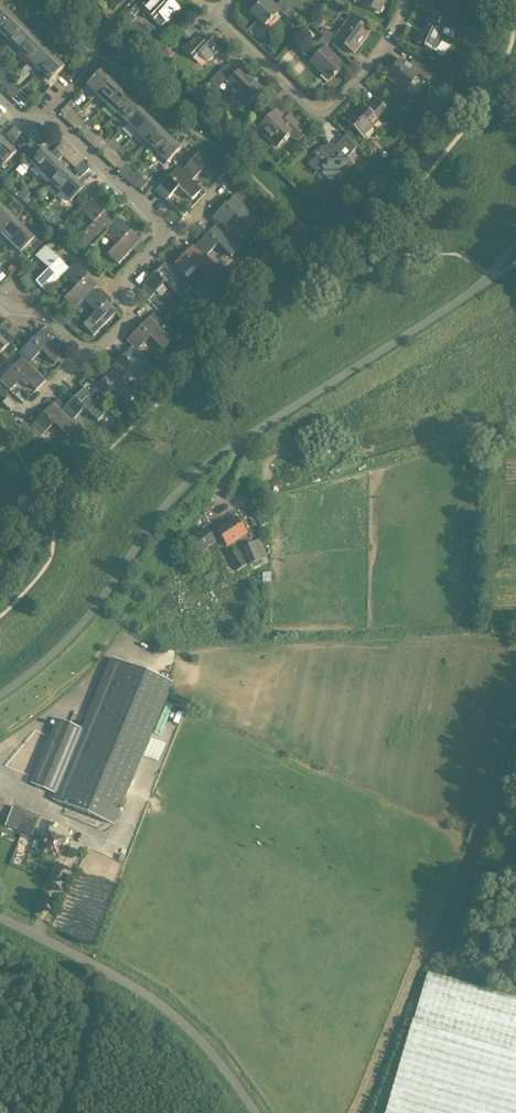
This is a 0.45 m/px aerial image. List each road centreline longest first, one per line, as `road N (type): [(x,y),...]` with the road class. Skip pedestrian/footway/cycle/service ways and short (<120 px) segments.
road 1 (unclassified): [(254,1112),(215,1058),(162,1007),(0,919)]
road 2 (unclassified): [(237,444),(490,277)]
road 3 (track): [(352,1112),(459,844)]
road 4 (residential): [(166,232),(58,123),(17,115),(0,98)]
road 5 (residential): [(88,355),(125,324),(131,268),(166,232)]
road 6 (residential): [(328,115),(218,15)]
road 7 (residential): [(328,115),(380,53),(410,0)]

